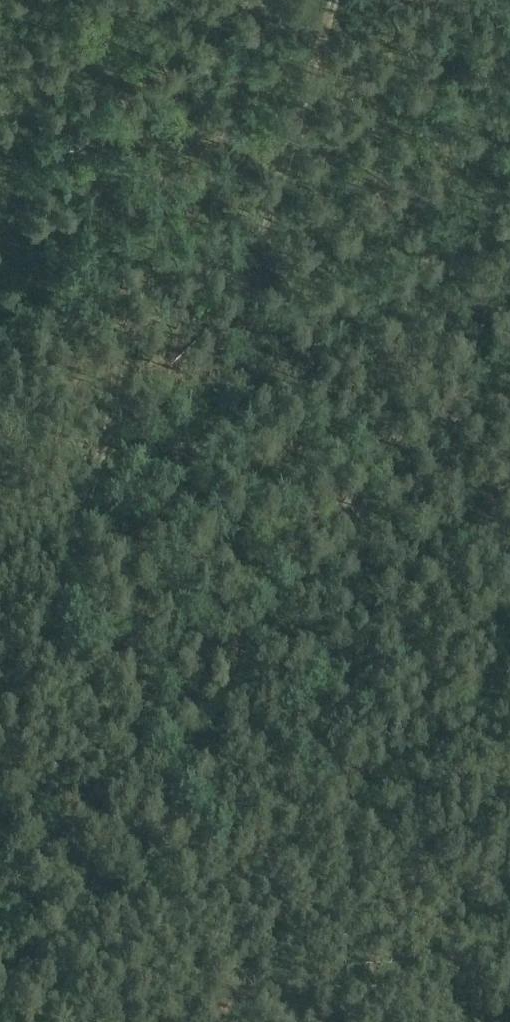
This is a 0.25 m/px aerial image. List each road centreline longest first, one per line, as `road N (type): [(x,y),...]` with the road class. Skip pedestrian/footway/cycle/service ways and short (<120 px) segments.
road 1 (track): [(341,0),(283,182),(252,233),(154,317),(123,361),(80,513),(72,600),(87,629),(125,673),(175,767),(267,862),(270,884),(225,1021)]

